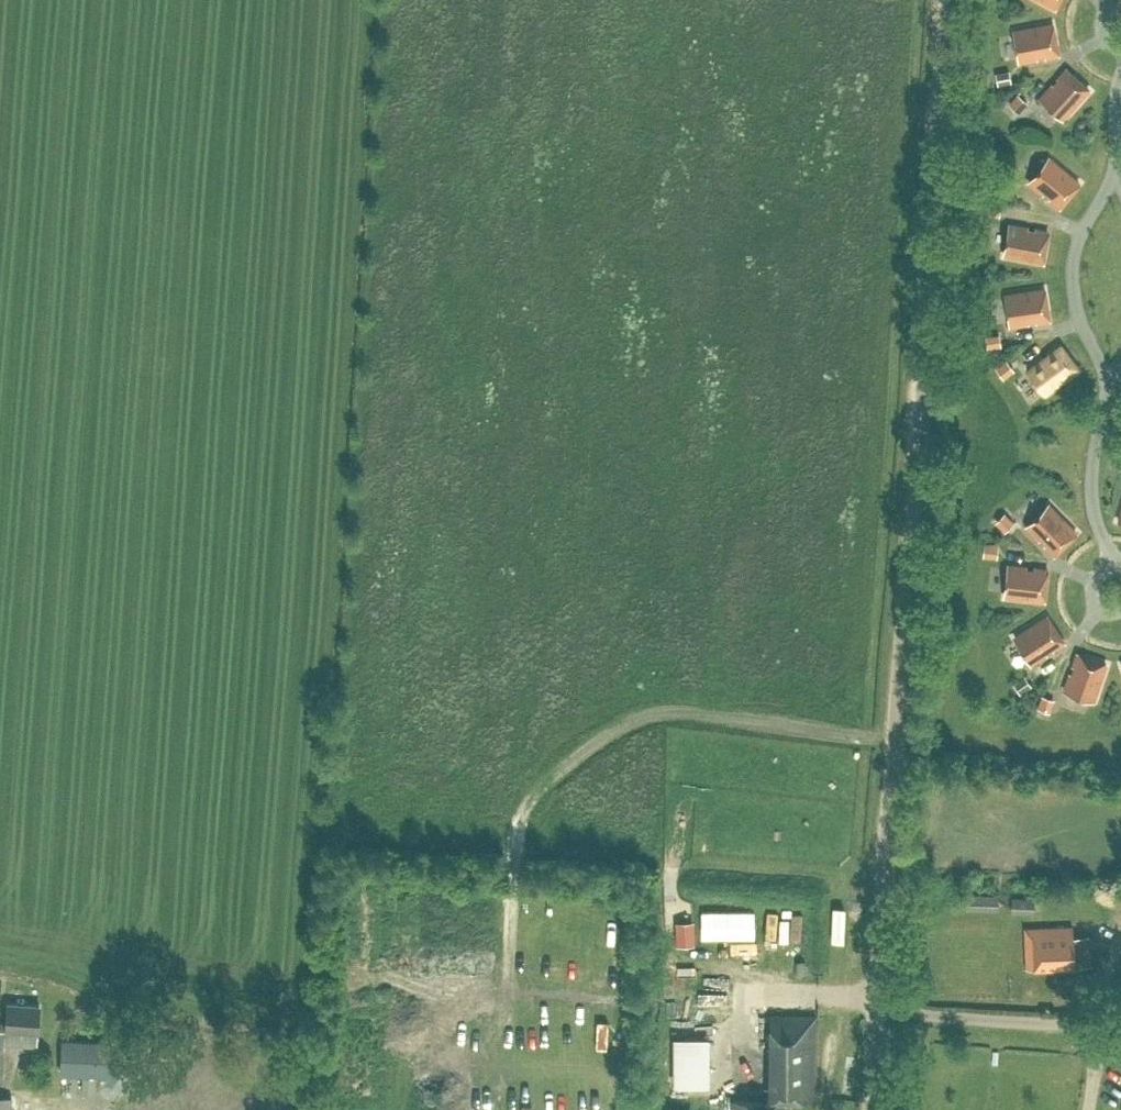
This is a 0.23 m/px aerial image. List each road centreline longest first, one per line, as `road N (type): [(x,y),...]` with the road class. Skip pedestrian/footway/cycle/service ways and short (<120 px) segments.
road 1 (residential): [(871,1109),(947,0)]

